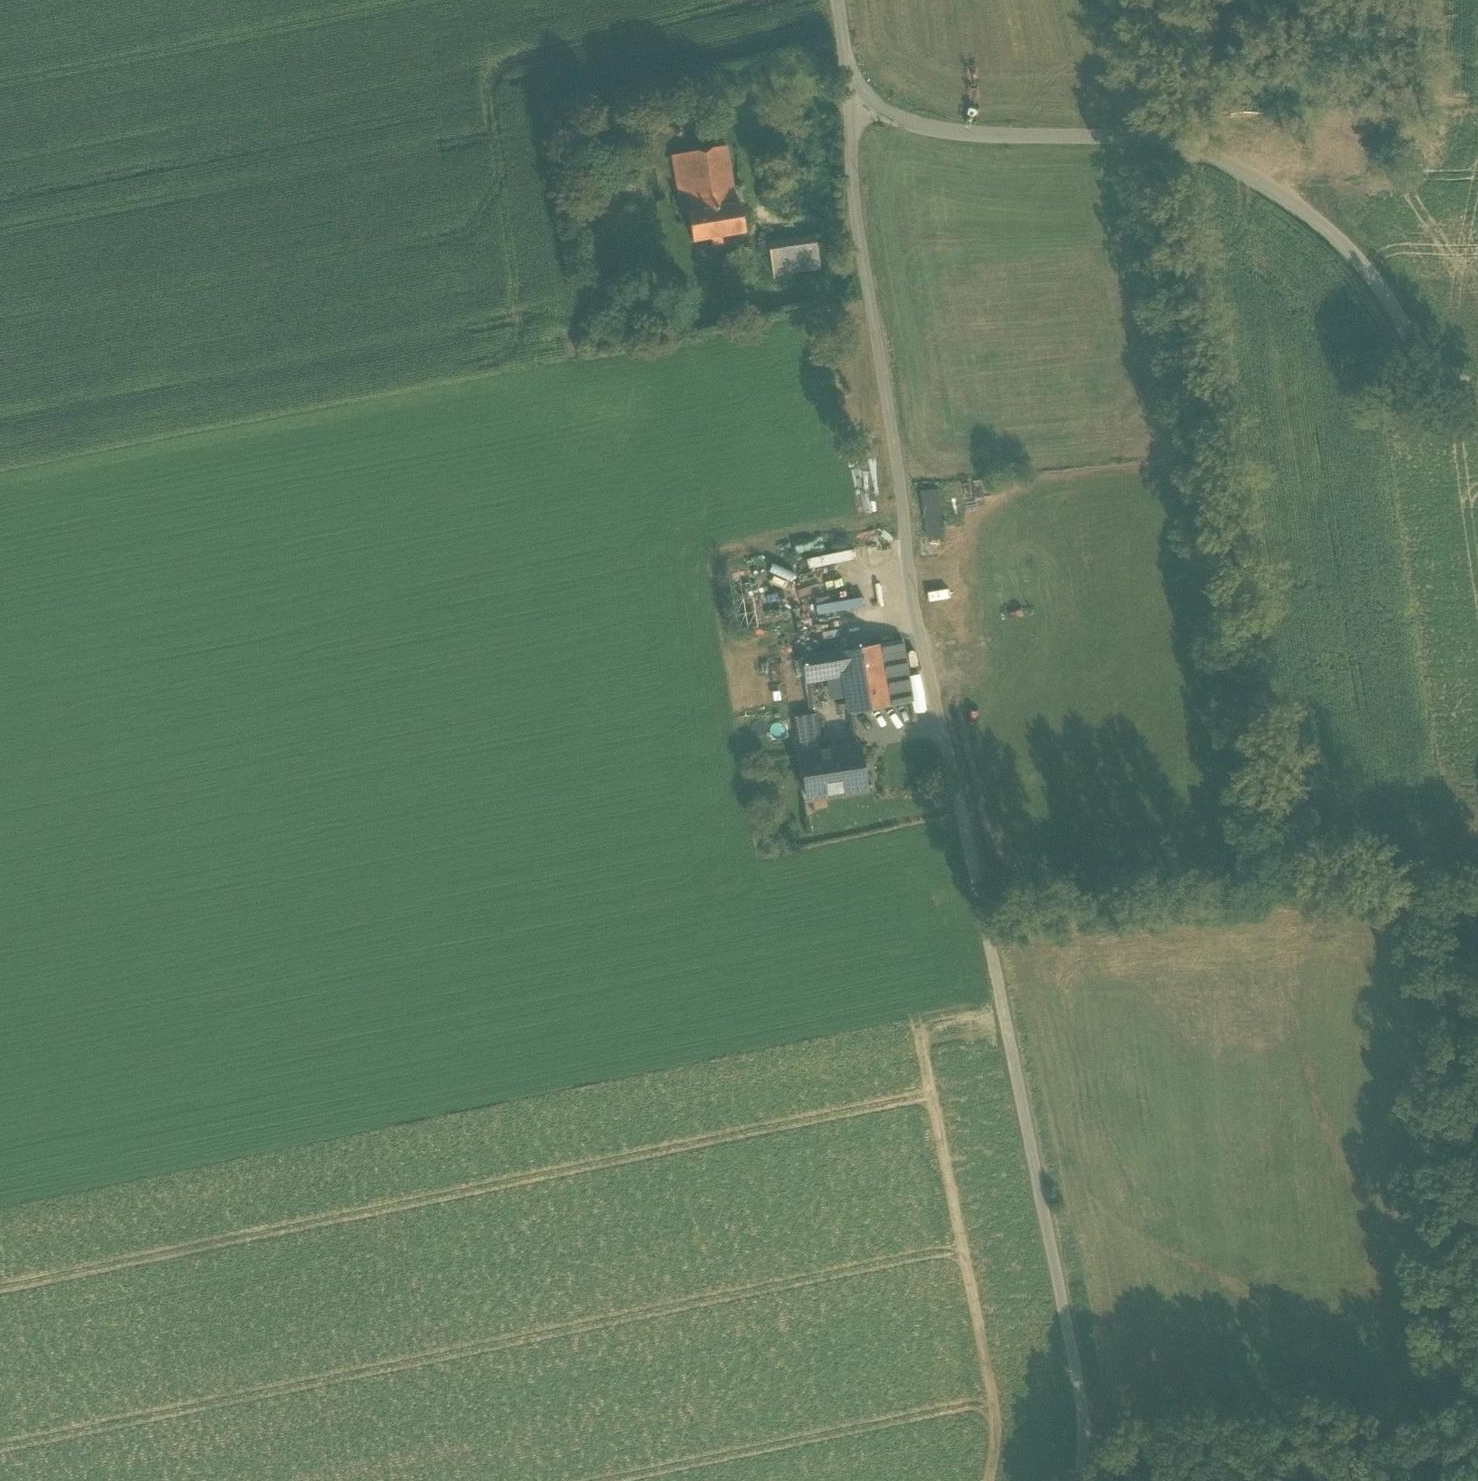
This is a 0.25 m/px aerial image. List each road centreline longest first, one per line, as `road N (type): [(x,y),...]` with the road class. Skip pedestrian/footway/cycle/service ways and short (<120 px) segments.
road 1 (unclassified): [(836,0),(853,201),(906,576),(1087,1429),(1075,1480)]
road 2 (track): [(1477,399),(1450,400),(1348,256),(1266,193),(1164,146),(939,131),(851,100)]

